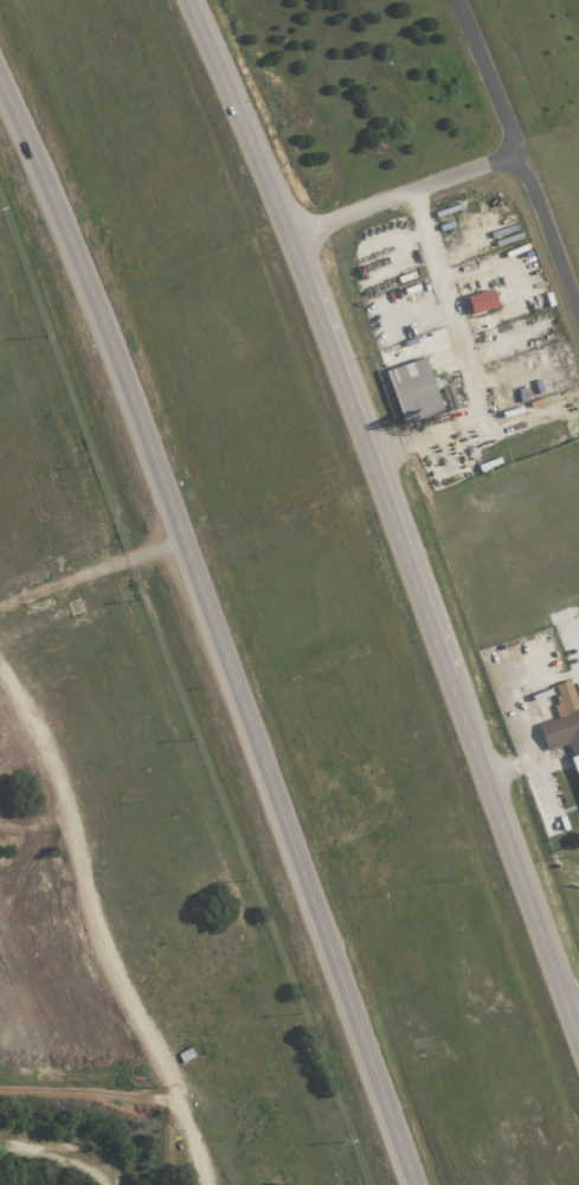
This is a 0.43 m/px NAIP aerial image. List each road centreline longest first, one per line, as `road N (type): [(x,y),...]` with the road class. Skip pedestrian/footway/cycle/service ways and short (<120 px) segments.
road 1 (trunk): [(0,87),(185,543),(412,1184)]
road 2 (trunk): [(578,1044),(322,308),(191,0)]
road 3 (residential): [(459,0),(578,320)]
road 4 (residential): [(292,238),(520,155)]

